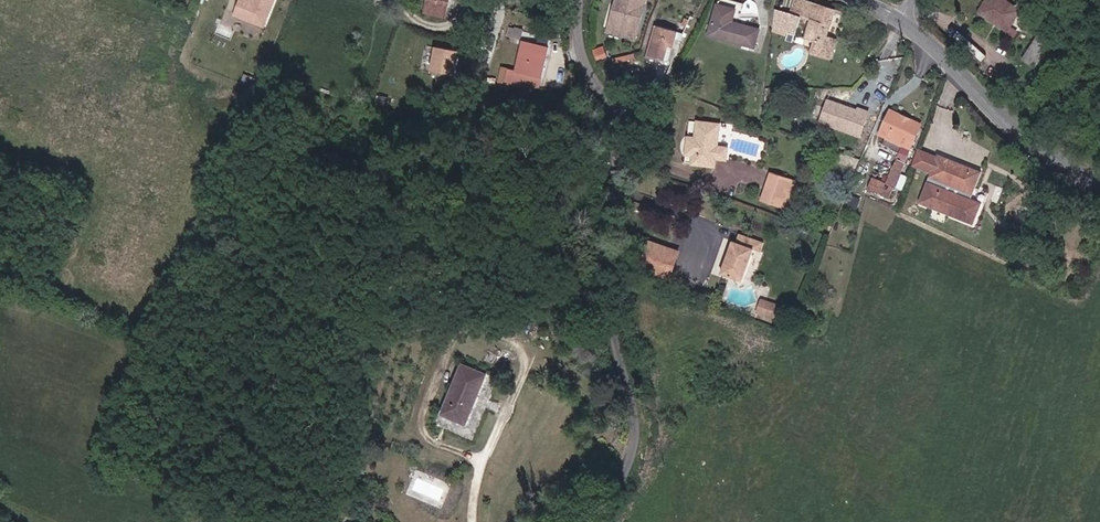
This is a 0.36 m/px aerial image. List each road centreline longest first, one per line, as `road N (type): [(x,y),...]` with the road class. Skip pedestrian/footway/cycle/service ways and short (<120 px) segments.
road 1 (residential): [(575,24),(577,58),(613,99),(625,149),(604,221),(604,314),(631,389),(633,435),(592,521)]
road 2 (secondary): [(1099,184),(996,112),(900,20)]
road 3 (residential): [(575,24),(478,2),(455,10),(440,28),(413,17),(404,0)]

